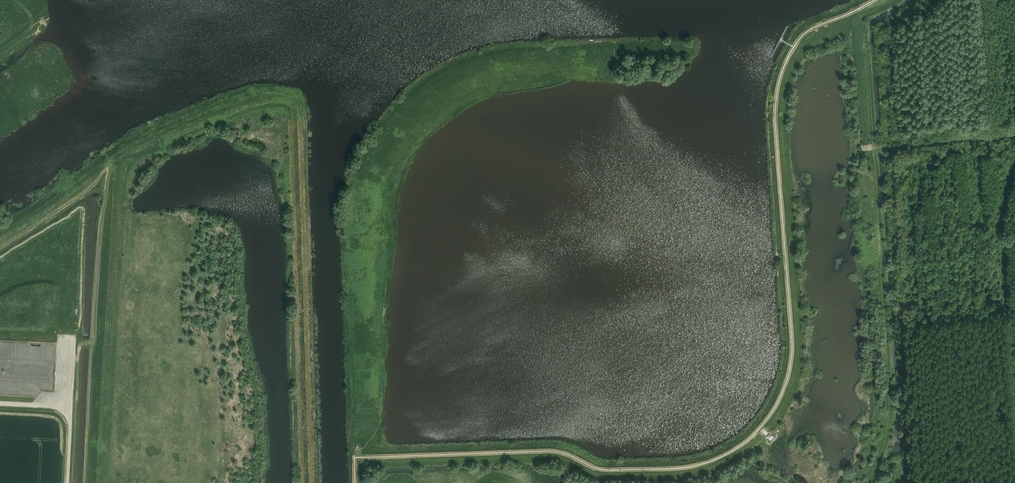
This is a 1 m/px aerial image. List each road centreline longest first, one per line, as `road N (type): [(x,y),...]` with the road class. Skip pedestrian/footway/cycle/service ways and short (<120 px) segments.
road 1 (track): [(1014,172),(1000,225),(1014,385)]

